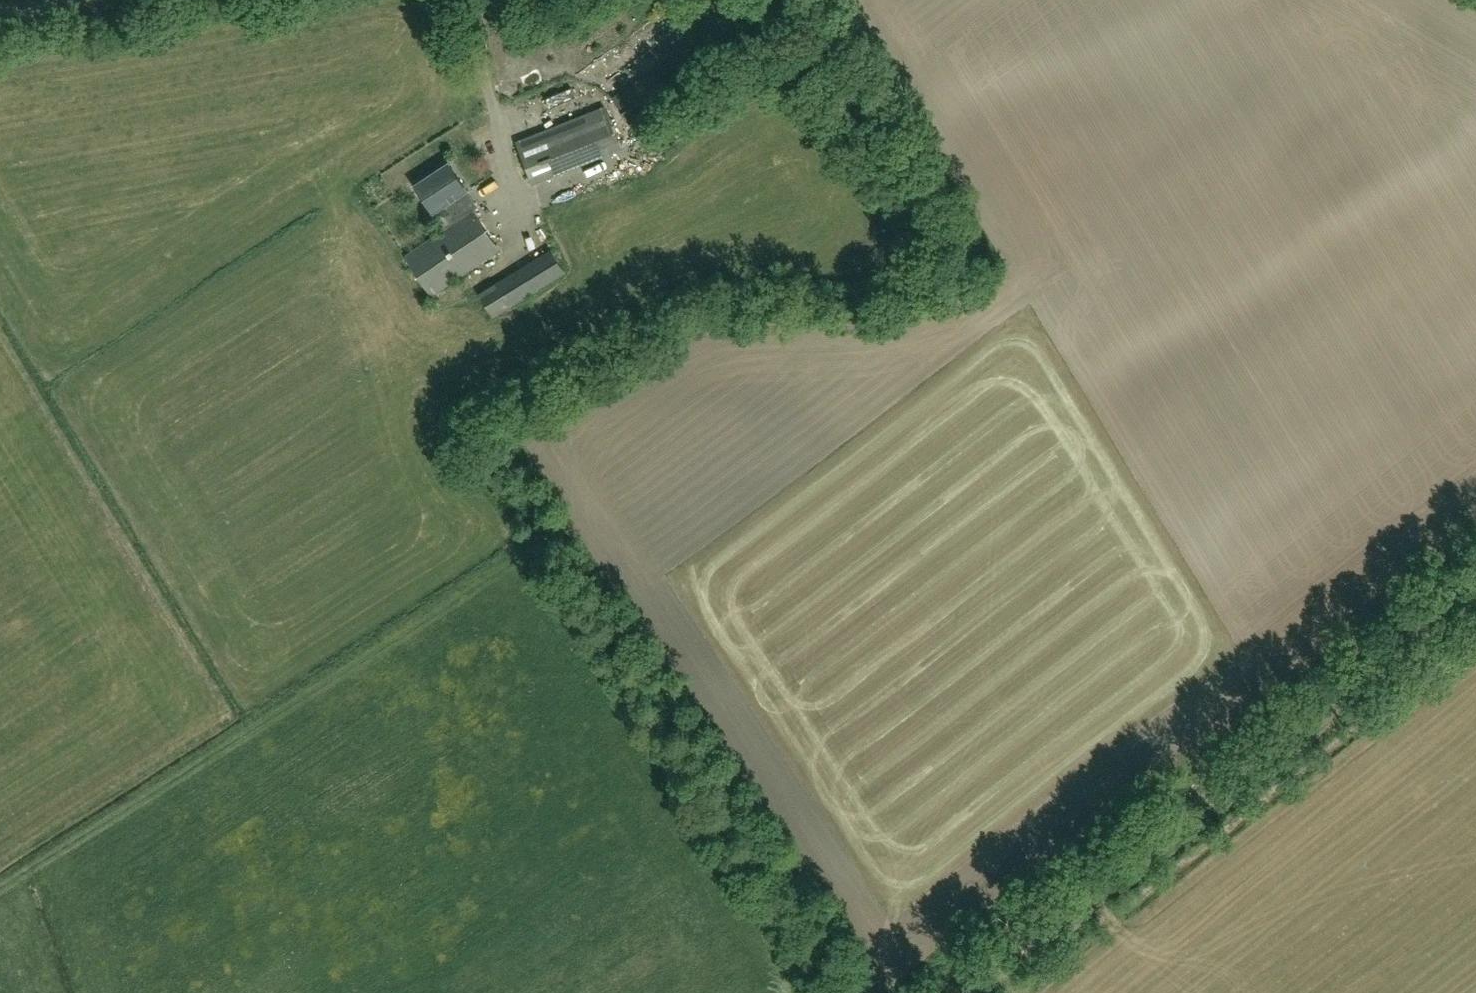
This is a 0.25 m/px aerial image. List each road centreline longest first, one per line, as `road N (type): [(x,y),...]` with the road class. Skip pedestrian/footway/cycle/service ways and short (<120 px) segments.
road 1 (track): [(1475,590),(966,992)]

